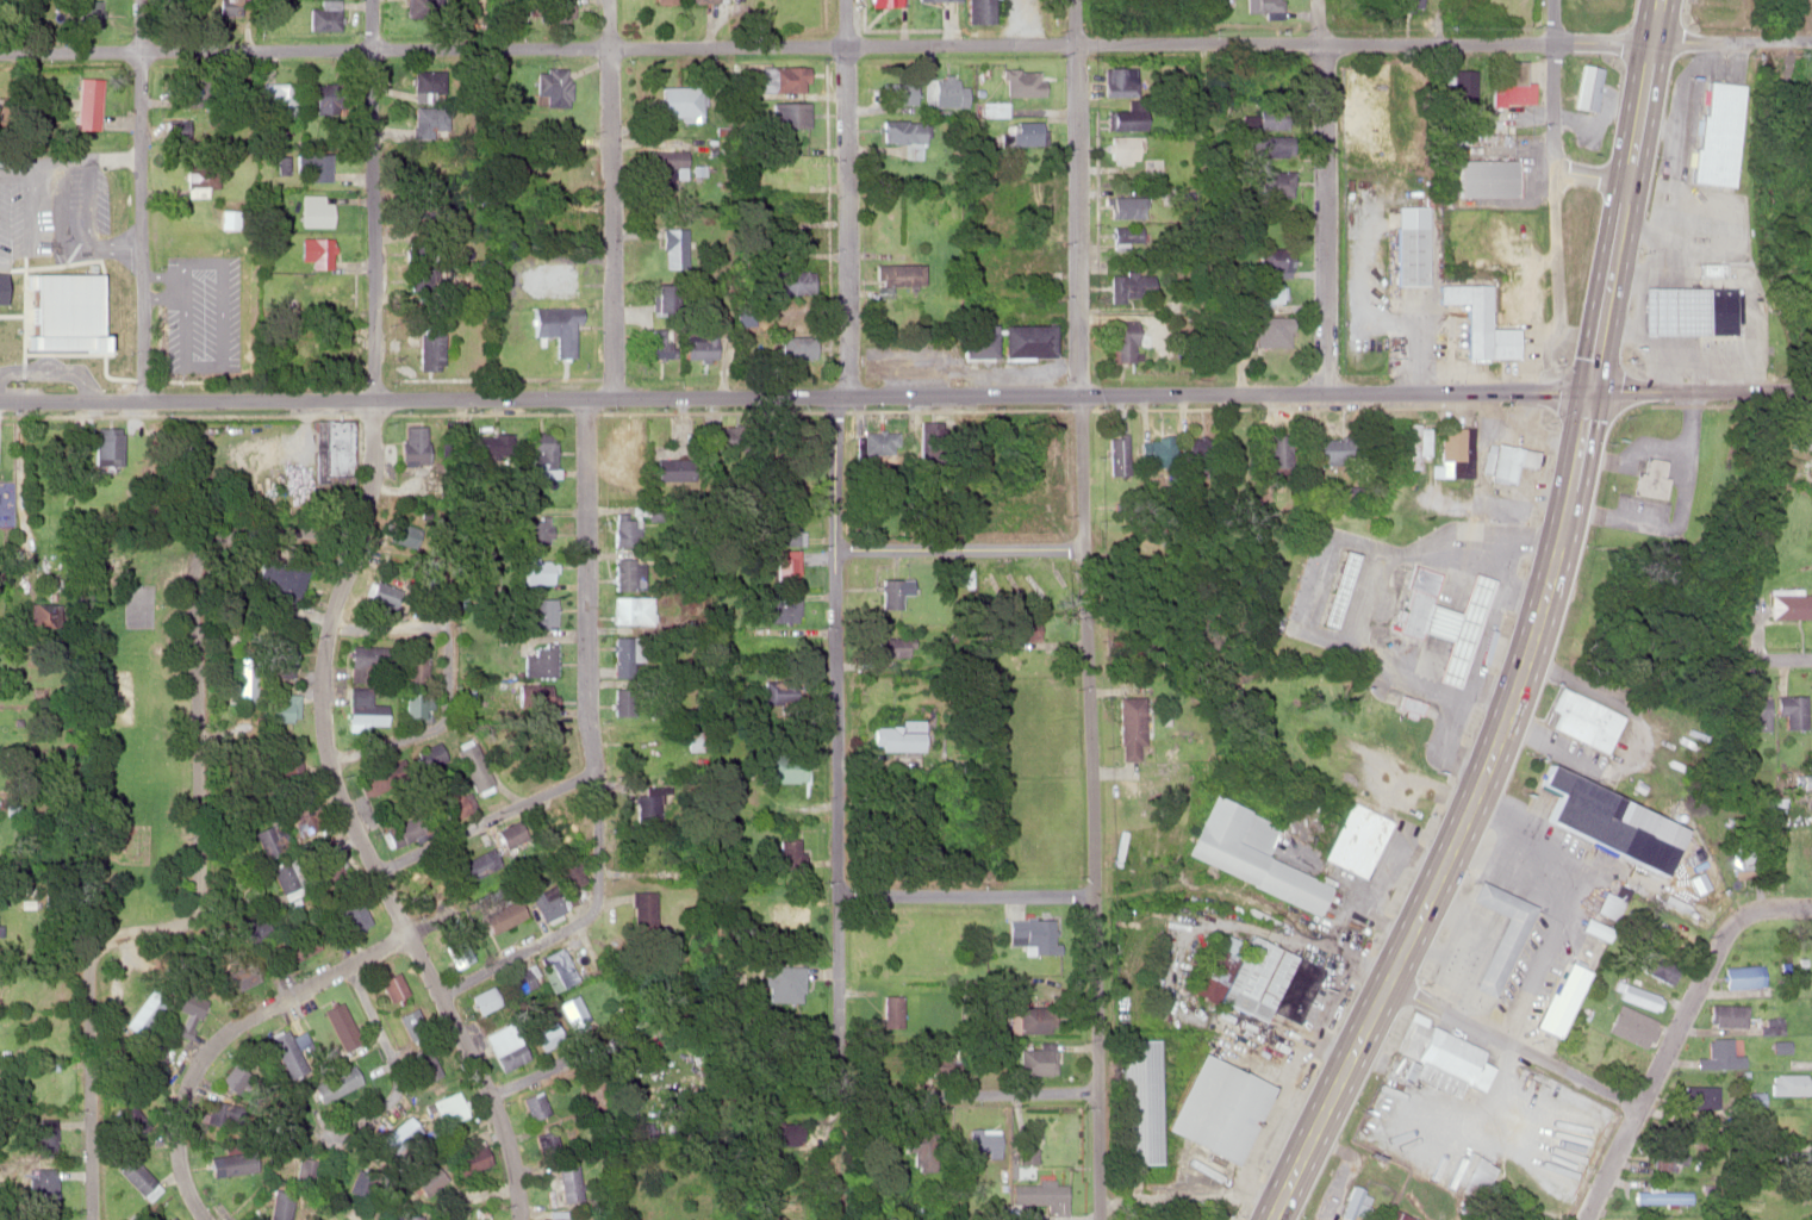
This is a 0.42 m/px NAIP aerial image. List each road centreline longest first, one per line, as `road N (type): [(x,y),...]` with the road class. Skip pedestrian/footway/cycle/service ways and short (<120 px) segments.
road 1 (residential): [(1811,36),(0,53)]
road 2 (tertiary): [(1811,388),(0,403)]
road 3 (primary): [(1274,1219),(1481,786),(1548,596),(1661,0)]
road 4 (residential): [(1100,1219),(1078,394),(1078,0)]
road 5 (residential): [(827,1200),(840,894),(835,549),(845,394),(846,0)]
road 6 (residential): [(573,925),(592,911),(598,889),(597,768),(587,720),(586,443),(598,397),(610,0)]
road 7 (residential): [(89,1219),(89,966),(96,942),(119,930),(201,927),(204,569)]
road 8 (residential): [(362,547),(374,512),(376,399),(373,0)]
road 9 (residential): [(522,1219),(511,1145),(328,765)]
road 10 (residential): [(573,925),(618,1003),(622,1034),(488,1096),(444,1157),(400,1190),(393,1219)]
road 11 (residential): [(1100,1089),(678,1095)]
road 12 (residential): [(209,1219),(178,1175),(178,1128),(191,1078),(219,1034),(407,934)]
road 13 (residential): [(144,402),(143,0)]
road 14 (residential): [(1324,393),(1320,0)]
road 15 (residential): [(1585,1219),(1730,923),(1766,905)]
road 16 (residential): [(328,765),(449,722),(447,628),(329,627)]
road 17 (residential): [(1558,319),(1552,0)]
road 18 (residential): [(1640,1104),(1389,983)]
road 19 (residential): [(1091,894),(840,894)]
road 20 (residential): [(835,549),(1085,544)]
road 21 (residential): [(376,872),(597,768)]
road 22 (residential): [(328,765),(322,653),(362,547)]
road 23 (residential): [(204,569),(216,544),(362,547)]
road 24 (residential): [(440,995),(573,925)]
road 25 (residential): [(298,404),(299,547)]
road 26 (residential): [(348,963),(391,1062),(366,1072)]
road 27 (residential): [(10,403),(10,537)]

